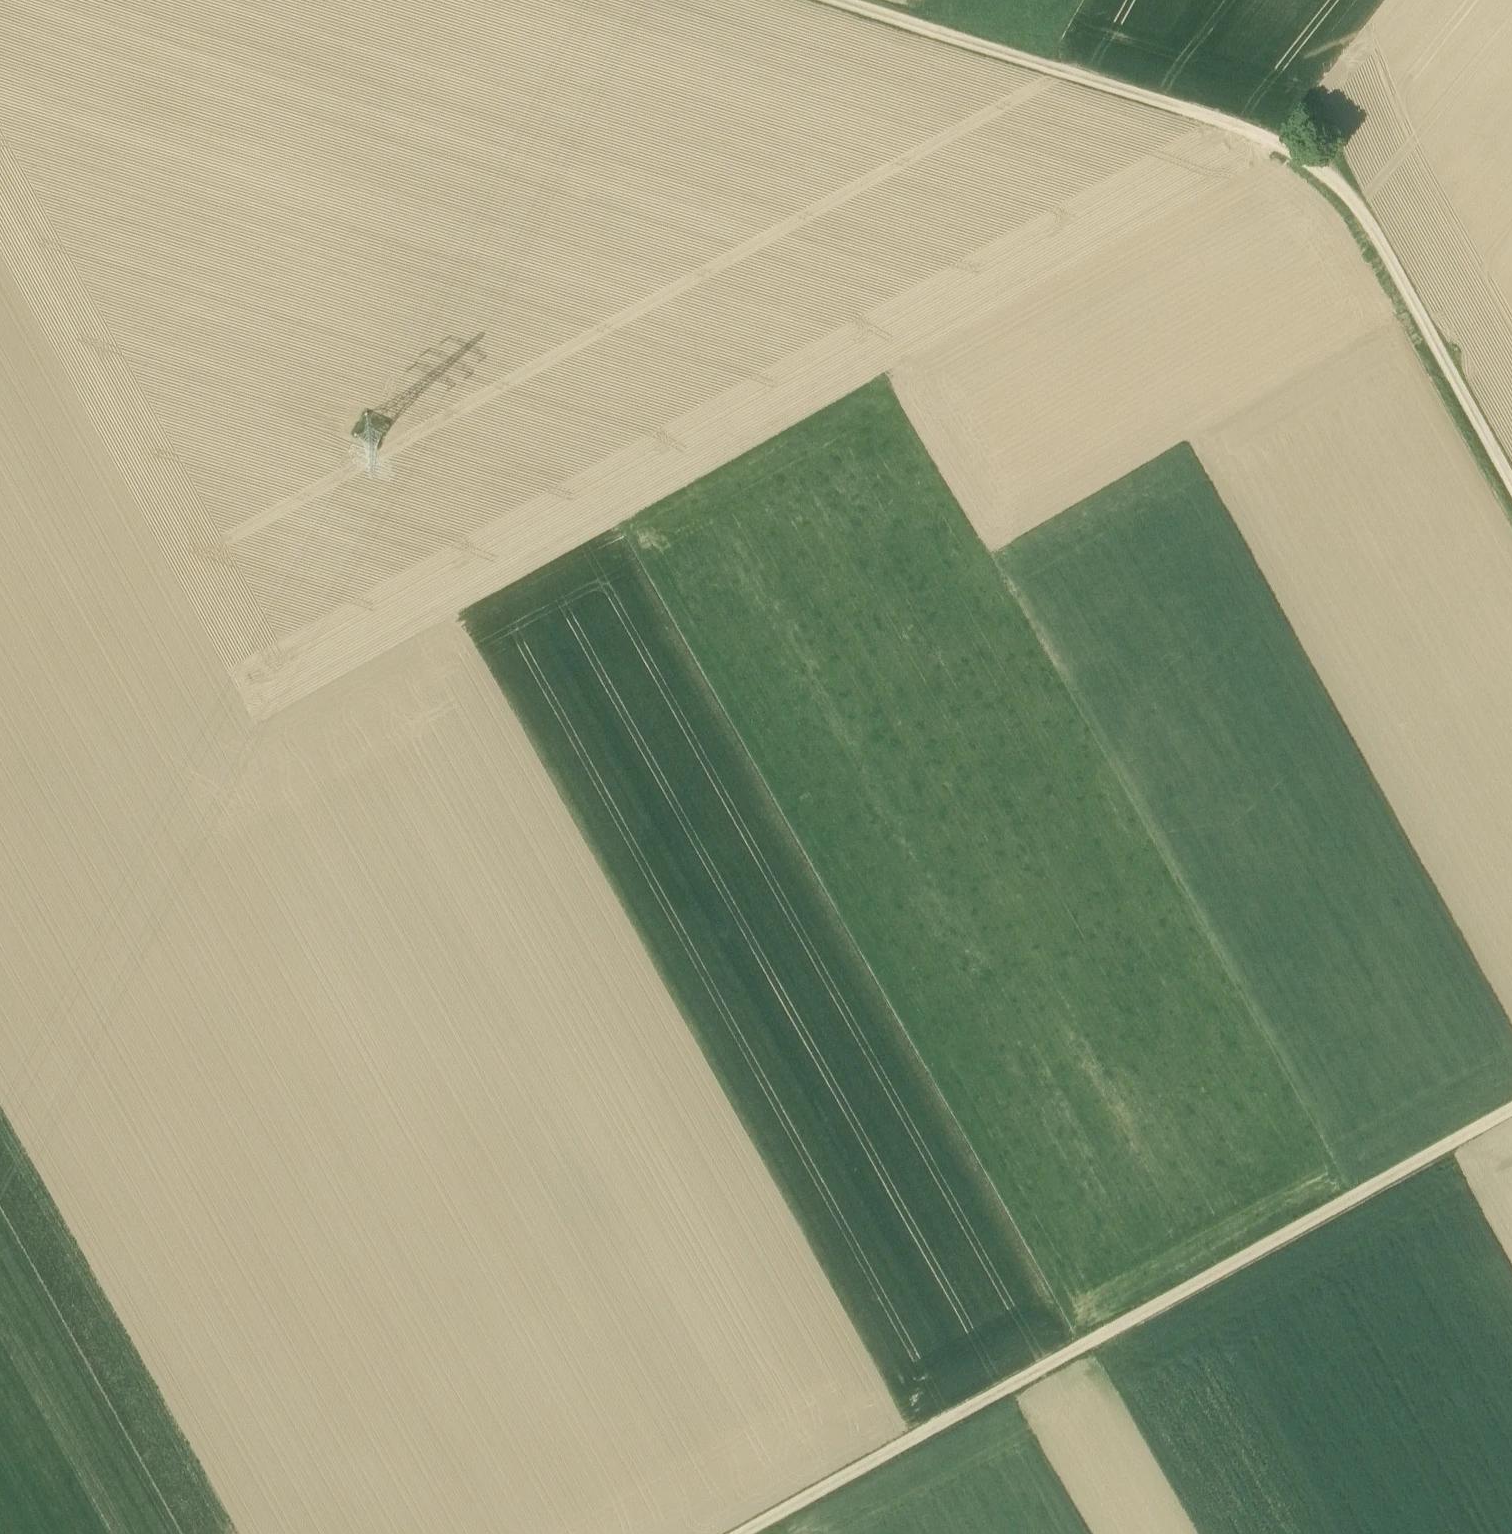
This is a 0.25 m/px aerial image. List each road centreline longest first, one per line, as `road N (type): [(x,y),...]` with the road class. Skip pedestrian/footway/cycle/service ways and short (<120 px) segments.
road 1 (track): [(814,0),(1309,159),(1377,239),(1511,491)]
road 2 (track): [(1511,1114),(749,1533)]

